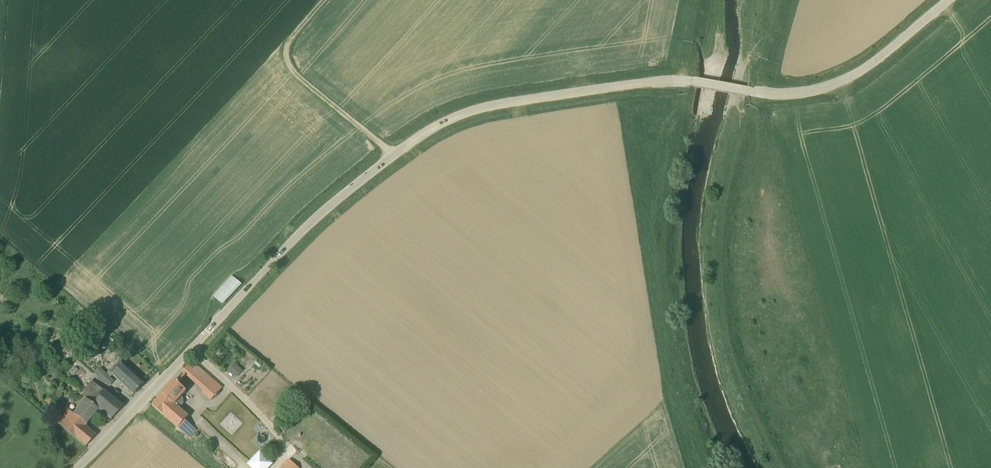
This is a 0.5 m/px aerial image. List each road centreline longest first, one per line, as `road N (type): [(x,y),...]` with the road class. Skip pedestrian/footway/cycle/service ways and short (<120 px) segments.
road 1 (unclassified): [(207,332),(333,199),(436,123),(485,105),(667,79),(698,83)]
road 2 (unclassified): [(749,92),(840,82),(947,0)]
road 3 (track): [(392,155),(288,65),(287,43),(324,0)]
road 4 (residential): [(71,467),(207,332)]

